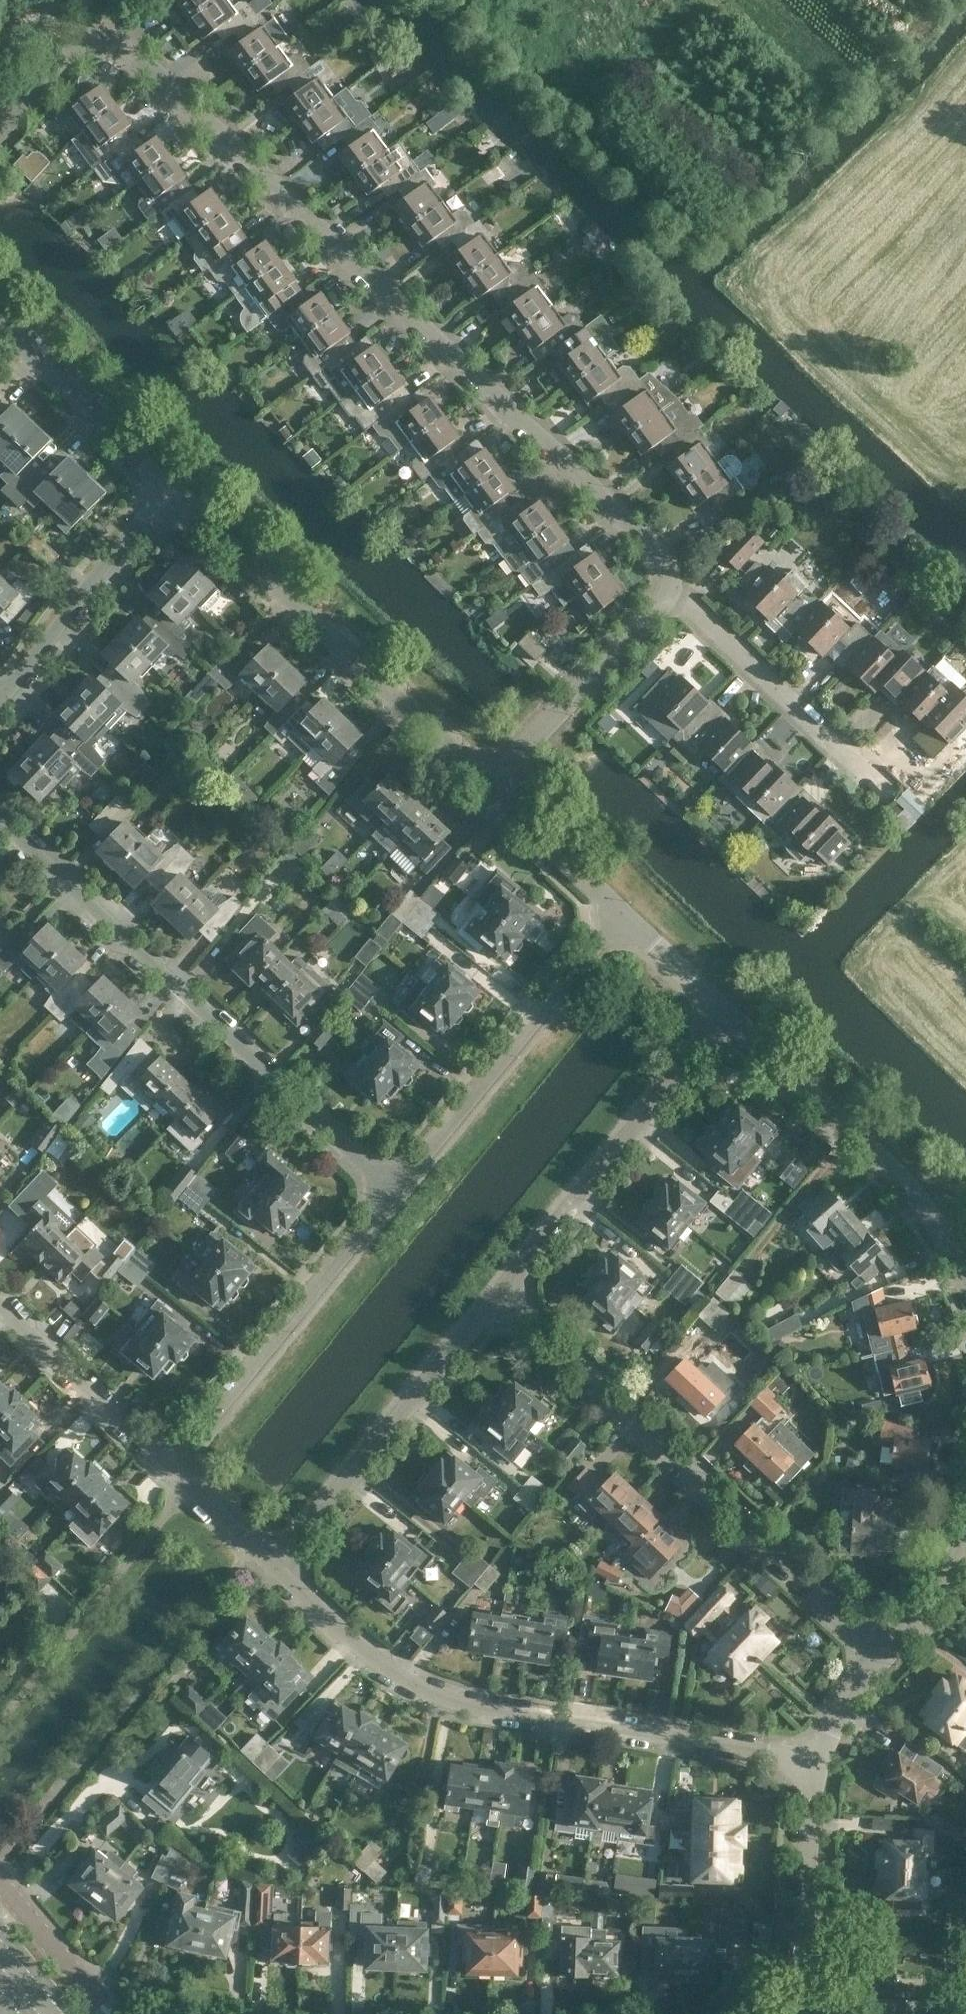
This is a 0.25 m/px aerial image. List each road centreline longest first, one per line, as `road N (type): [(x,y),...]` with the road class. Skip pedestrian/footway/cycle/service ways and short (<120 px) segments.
road 1 (residential): [(489,787),(673,585),(675,567),(126,43),(109,37),(88,42),(0,134)]
road 2 (residential): [(818,1760),(484,1707),(410,1682),(286,1568)]
road 3 (residential): [(409,1176),(0,817)]
road 4 (residential): [(881,1654),(502,1294)]
road 5 (residential): [(489,787),(162,488)]
road 6 (residential): [(173,1466),(409,1176)]
road 7 (residential): [(965,1292),(917,1195),(724,1021)]
road 8 (residential): [(502,1294),(724,1021)]
road 9 (residential): [(286,1568),(502,1294)]
road 10 (residential): [(409,1176),(614,910)]
road 11 (residential): [(2,696),(162,488)]
road 12 (residential): [(800,2013),(818,1760)]
road 13 (residential): [(173,1466),(0,1305)]
road 14 (residential): [(162,488),(0,328)]
road 15 (residential): [(614,910),(489,787)]
road 16 (residential): [(110,2013),(0,1883)]
road 17 (residential): [(724,1021),(614,910)]
road 18 (residential): [(286,1568),(173,1466)]
road 19 (residential): [(881,1654),(965,1543)]
road 20 (residential): [(818,1760),(881,1654)]

